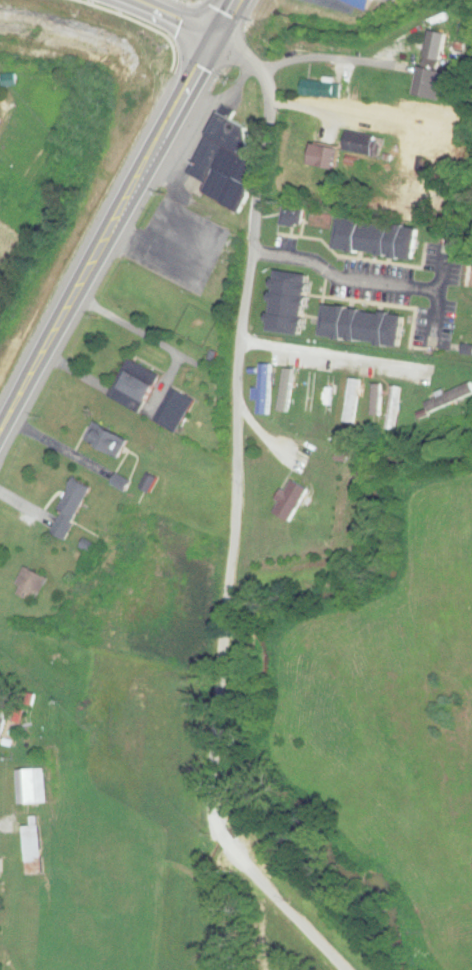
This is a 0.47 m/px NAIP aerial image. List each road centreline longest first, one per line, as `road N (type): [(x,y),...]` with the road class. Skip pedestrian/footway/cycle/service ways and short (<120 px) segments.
road 1 (residential): [(341,969),(227,847),(214,801),(237,378),(268,107),(253,65),(221,42)]
road 2 (primary): [(0,437),(244,0)]
road 3 (residential): [(239,357),(471,356)]

